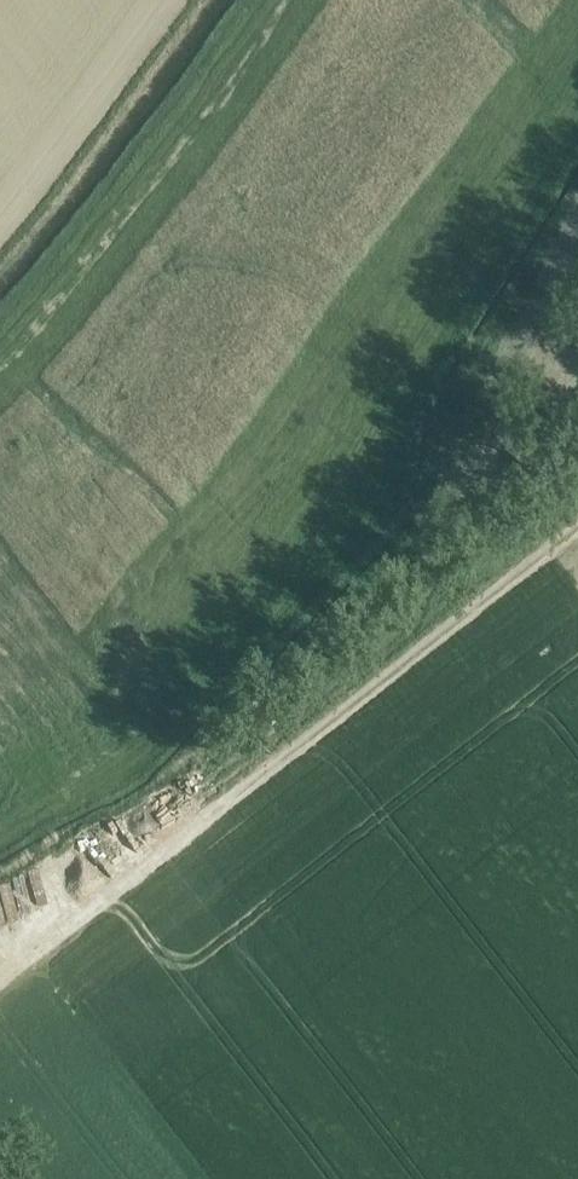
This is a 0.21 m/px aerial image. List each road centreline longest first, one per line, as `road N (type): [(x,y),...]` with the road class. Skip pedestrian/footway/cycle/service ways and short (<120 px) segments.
road 1 (track): [(577,528),(0,980)]

